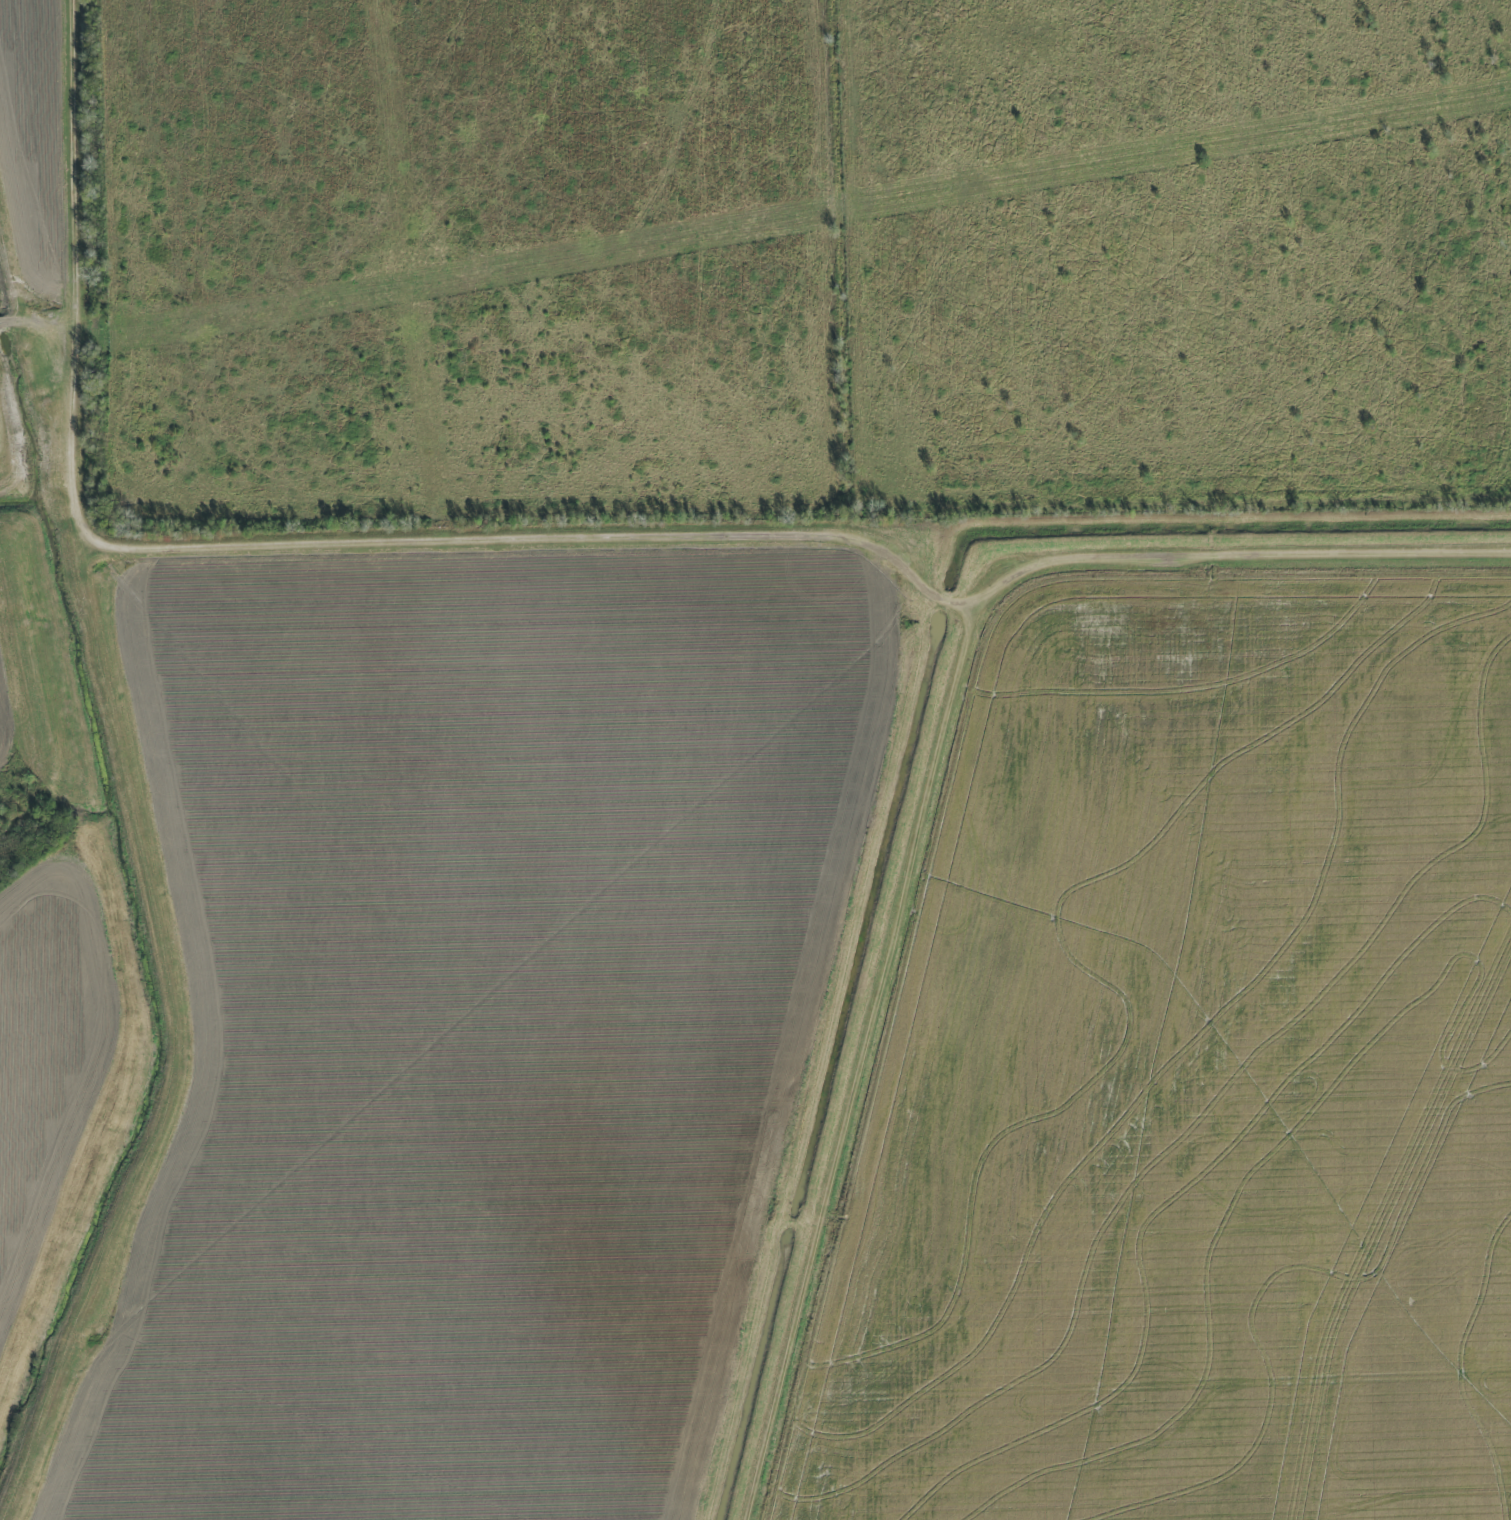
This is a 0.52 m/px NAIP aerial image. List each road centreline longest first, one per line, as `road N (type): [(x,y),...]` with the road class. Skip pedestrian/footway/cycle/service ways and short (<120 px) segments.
road 1 (track): [(1510,552),(1050,556),(1016,566),(986,590),(968,623),(747,1519)]

